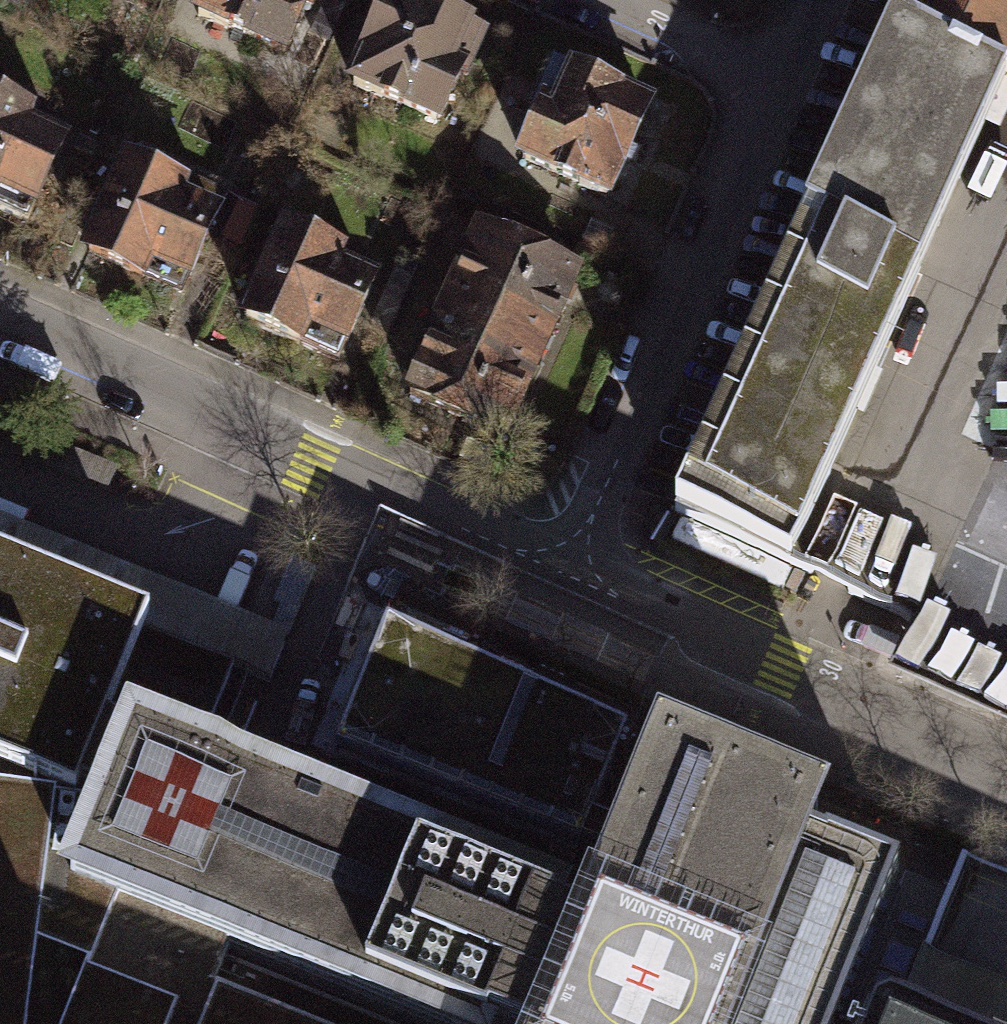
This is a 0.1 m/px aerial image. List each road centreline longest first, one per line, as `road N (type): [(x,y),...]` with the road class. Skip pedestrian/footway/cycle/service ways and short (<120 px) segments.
road 1 (residential): [(0,329),(571,590)]
road 2 (residential): [(571,590),(787,76)]
road 3 (residential): [(571,590),(1006,782)]
road 4 (residential): [(617,0),(787,76)]

